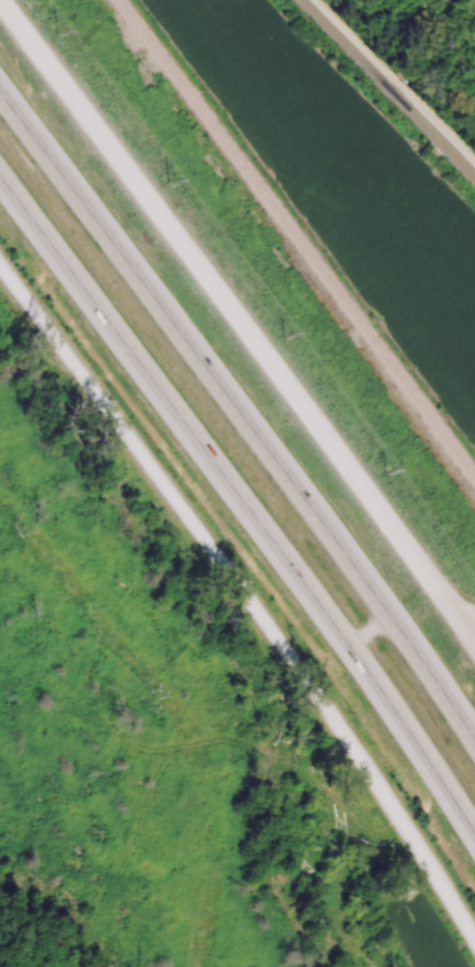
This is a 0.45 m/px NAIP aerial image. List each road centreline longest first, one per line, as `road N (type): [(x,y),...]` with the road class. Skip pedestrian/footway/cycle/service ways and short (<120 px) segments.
road 1 (residential): [(0,267),(325,709),(474,941)]
road 2 (motorway): [(0,179),(307,591),(474,838)]
road 3 (motorway): [(474,739),(0,91)]
road 4 (tertiary): [(474,646),(0,0)]

